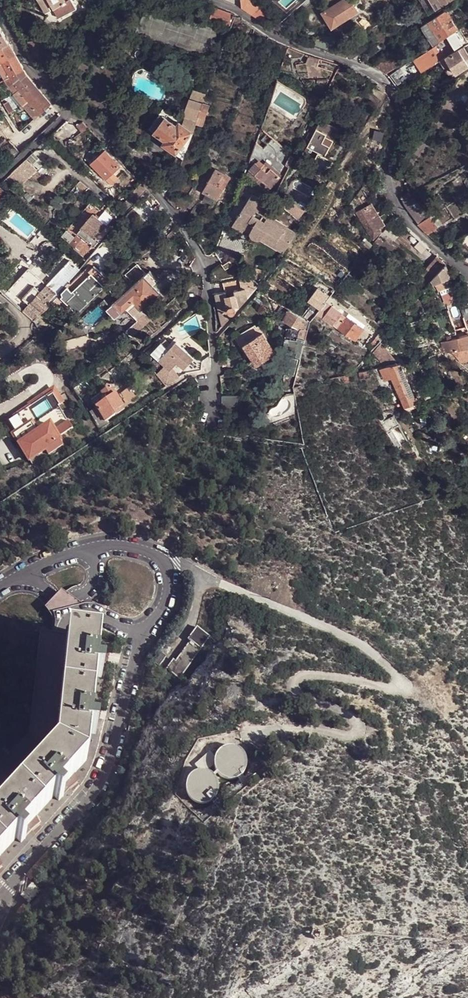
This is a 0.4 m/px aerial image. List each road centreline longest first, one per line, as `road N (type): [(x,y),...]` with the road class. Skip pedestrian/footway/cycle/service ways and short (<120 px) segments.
road 1 (residential): [(211,0),(290,44),(384,79),(400,117),(386,159),(391,200),(416,233),(467,276)]
road 2 (residential): [(215,418),(214,337),(201,266),(178,219),(71,108)]

